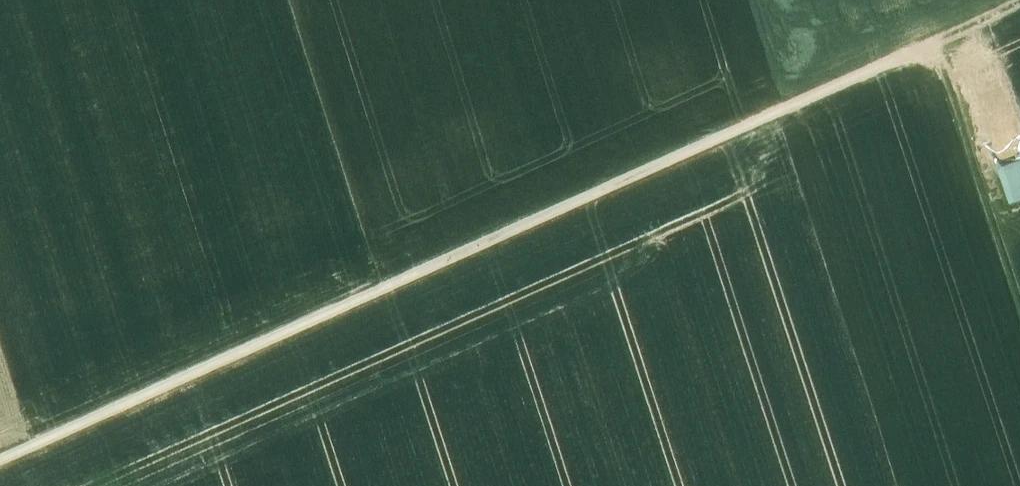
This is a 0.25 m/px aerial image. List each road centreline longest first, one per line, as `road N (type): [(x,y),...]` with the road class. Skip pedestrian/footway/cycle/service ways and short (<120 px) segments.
road 1 (track): [(0,461),(932,45)]
road 2 (track): [(1019,285),(932,45)]

